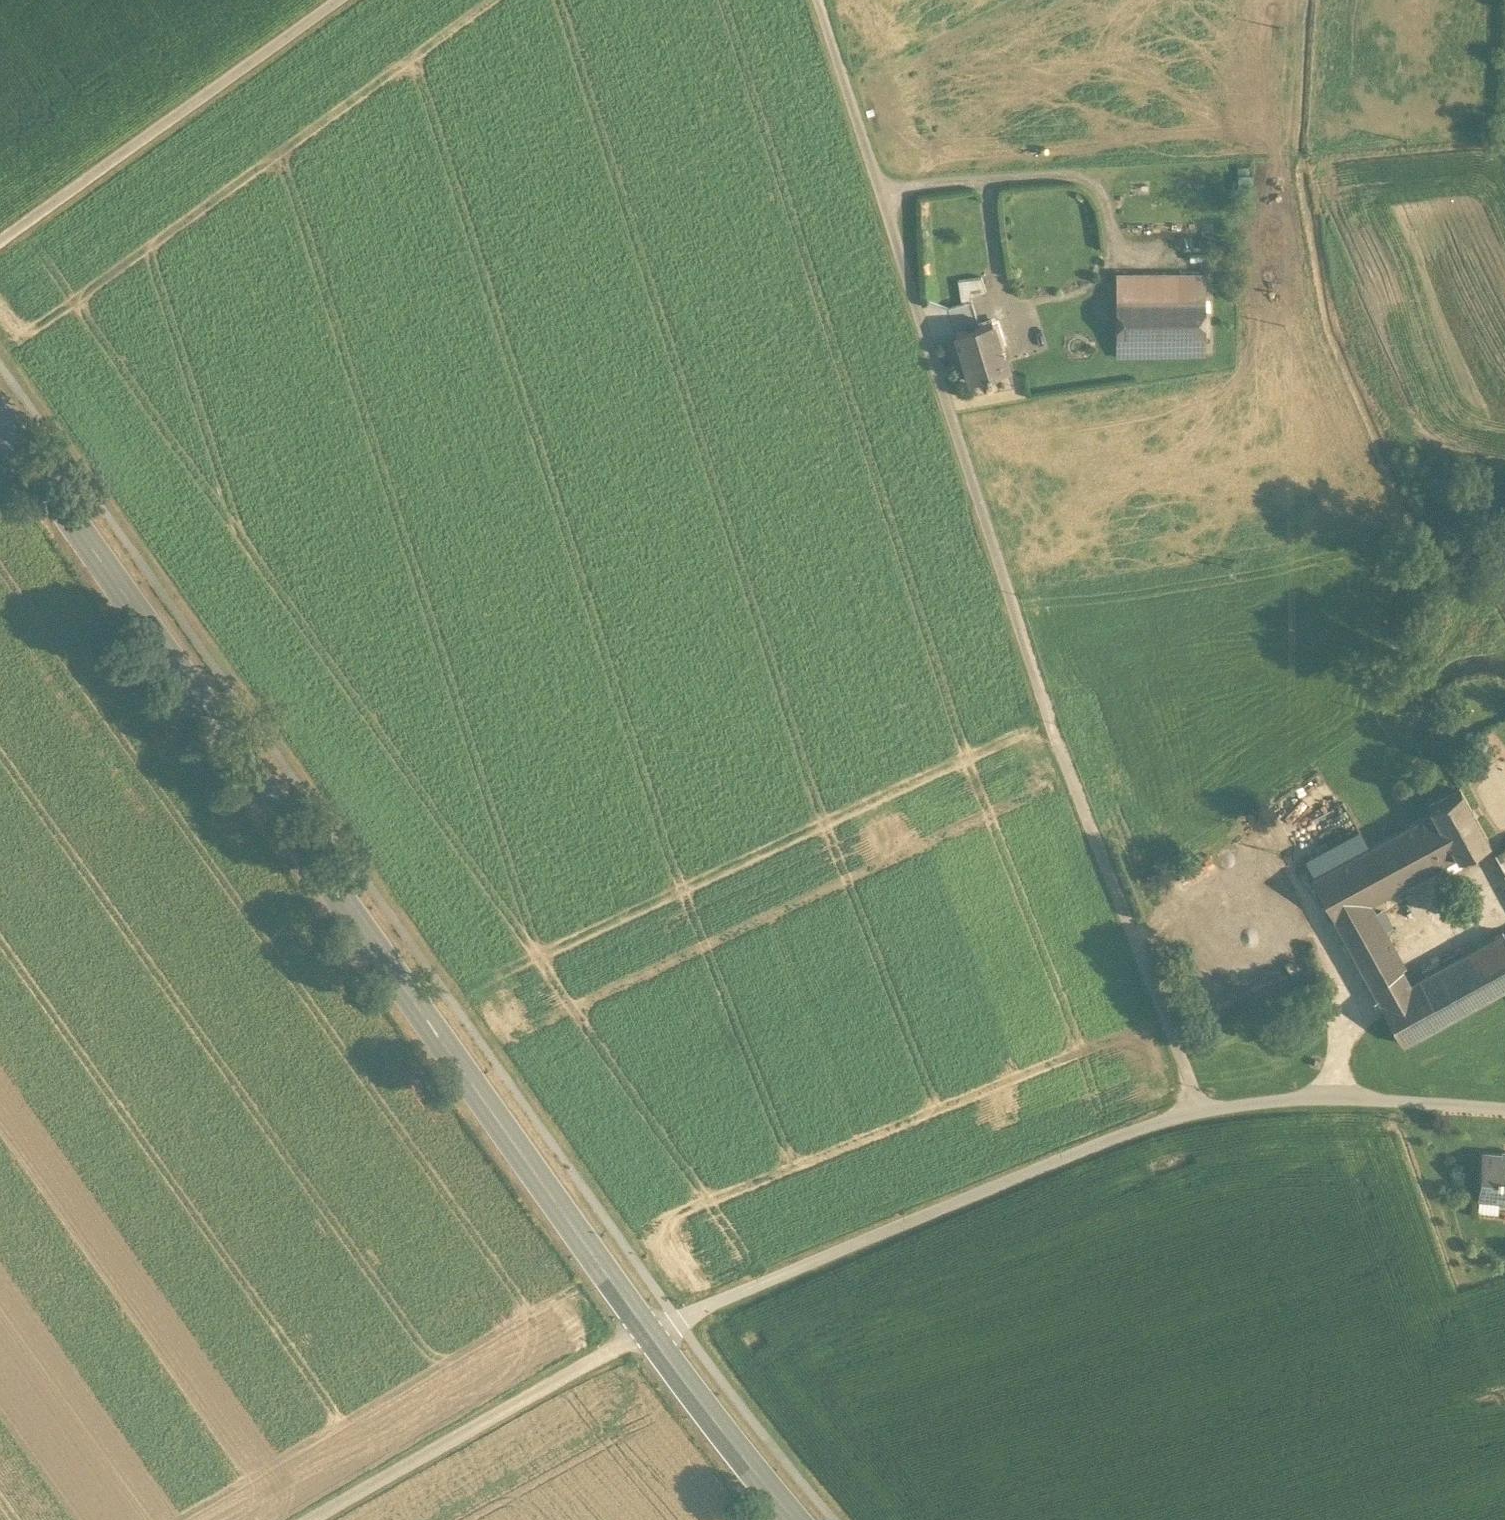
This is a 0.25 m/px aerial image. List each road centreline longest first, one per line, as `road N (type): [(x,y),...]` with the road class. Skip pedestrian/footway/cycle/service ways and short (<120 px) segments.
road 1 (unclassified): [(1199,1103),(1058,735),(813,0)]
road 2 (primary): [(0,416),(646,1328)]
road 3 (unclassified): [(1199,1103),(646,1328)]
road 4 (unclassified): [(336,0),(0,240)]
road 5 (unclassified): [(646,1328),(319,1519)]
road 6 (unclassified): [(1504,1112),(1328,1097),(1199,1103)]
road 7 (primary): [(646,1328),(796,1519)]

